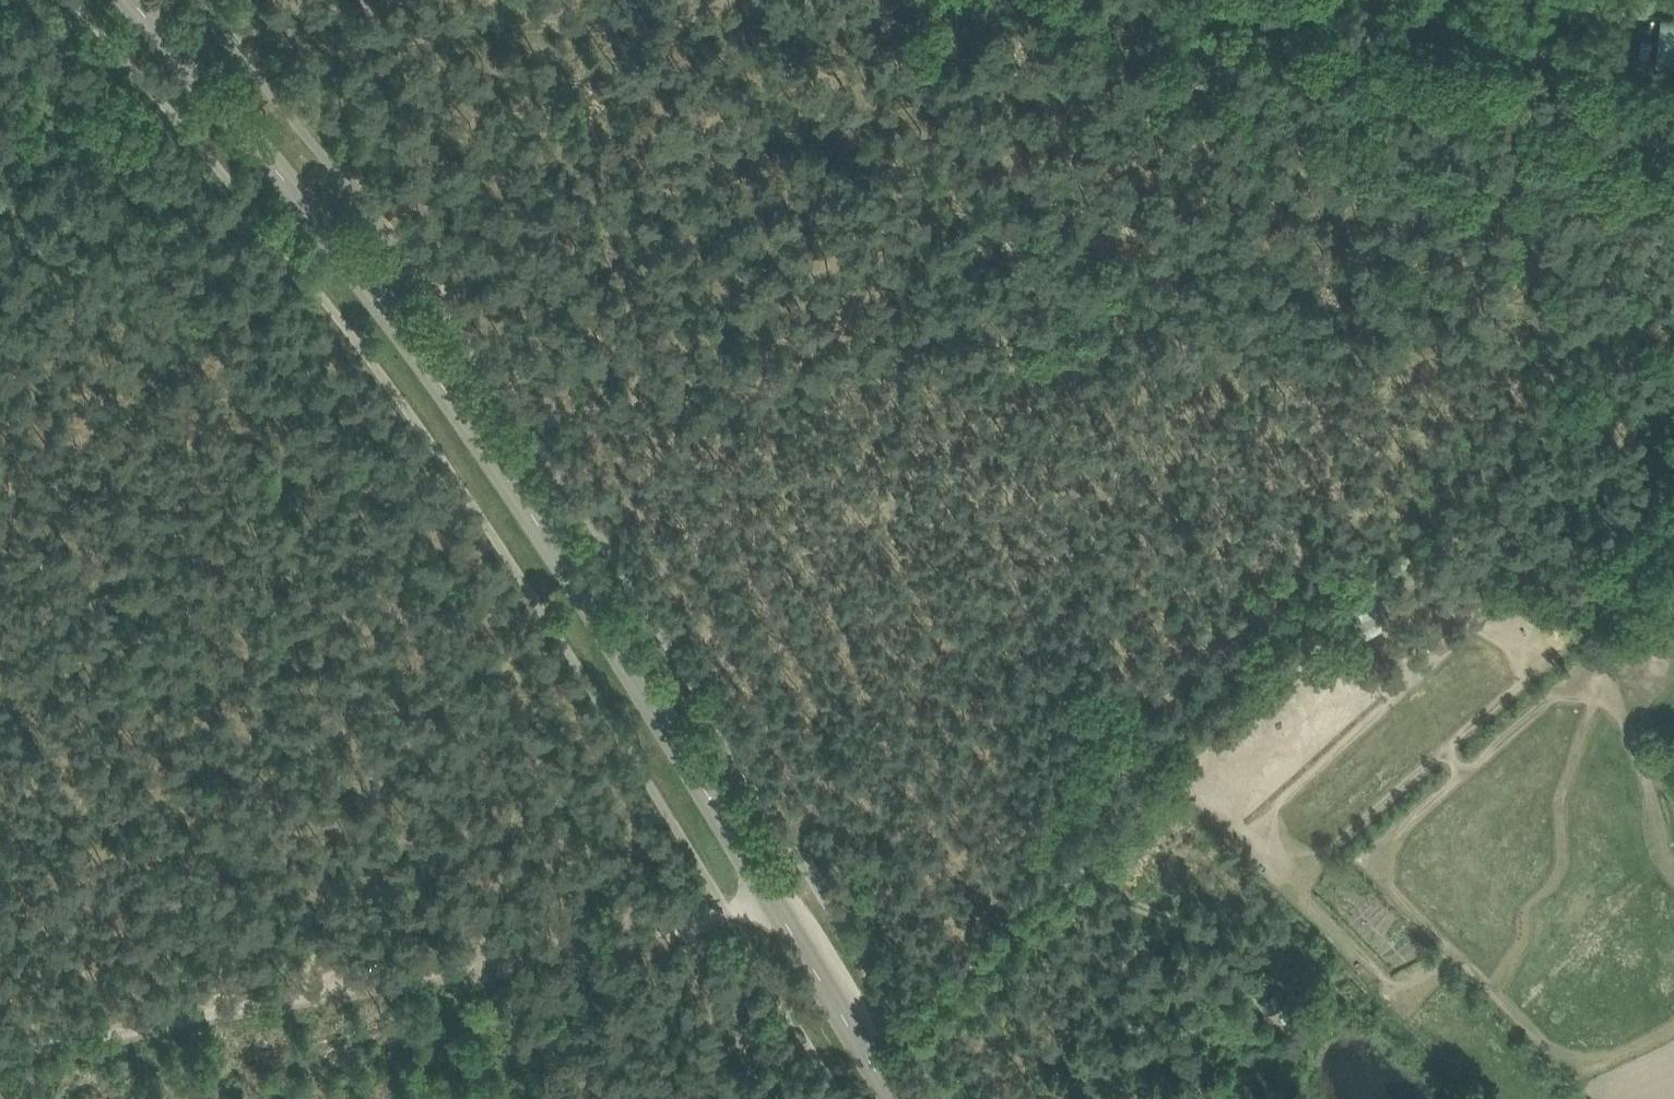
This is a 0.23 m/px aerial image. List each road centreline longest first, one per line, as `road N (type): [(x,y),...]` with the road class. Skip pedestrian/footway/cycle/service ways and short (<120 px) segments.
road 1 (secondary): [(895,1098),(596,609),(421,358),(120,0)]
road 2 (track): [(1200,16),(236,36),(157,44)]
road 3 (track): [(0,1055),(729,914)]
road 4 (track): [(1202,737),(865,1049)]

